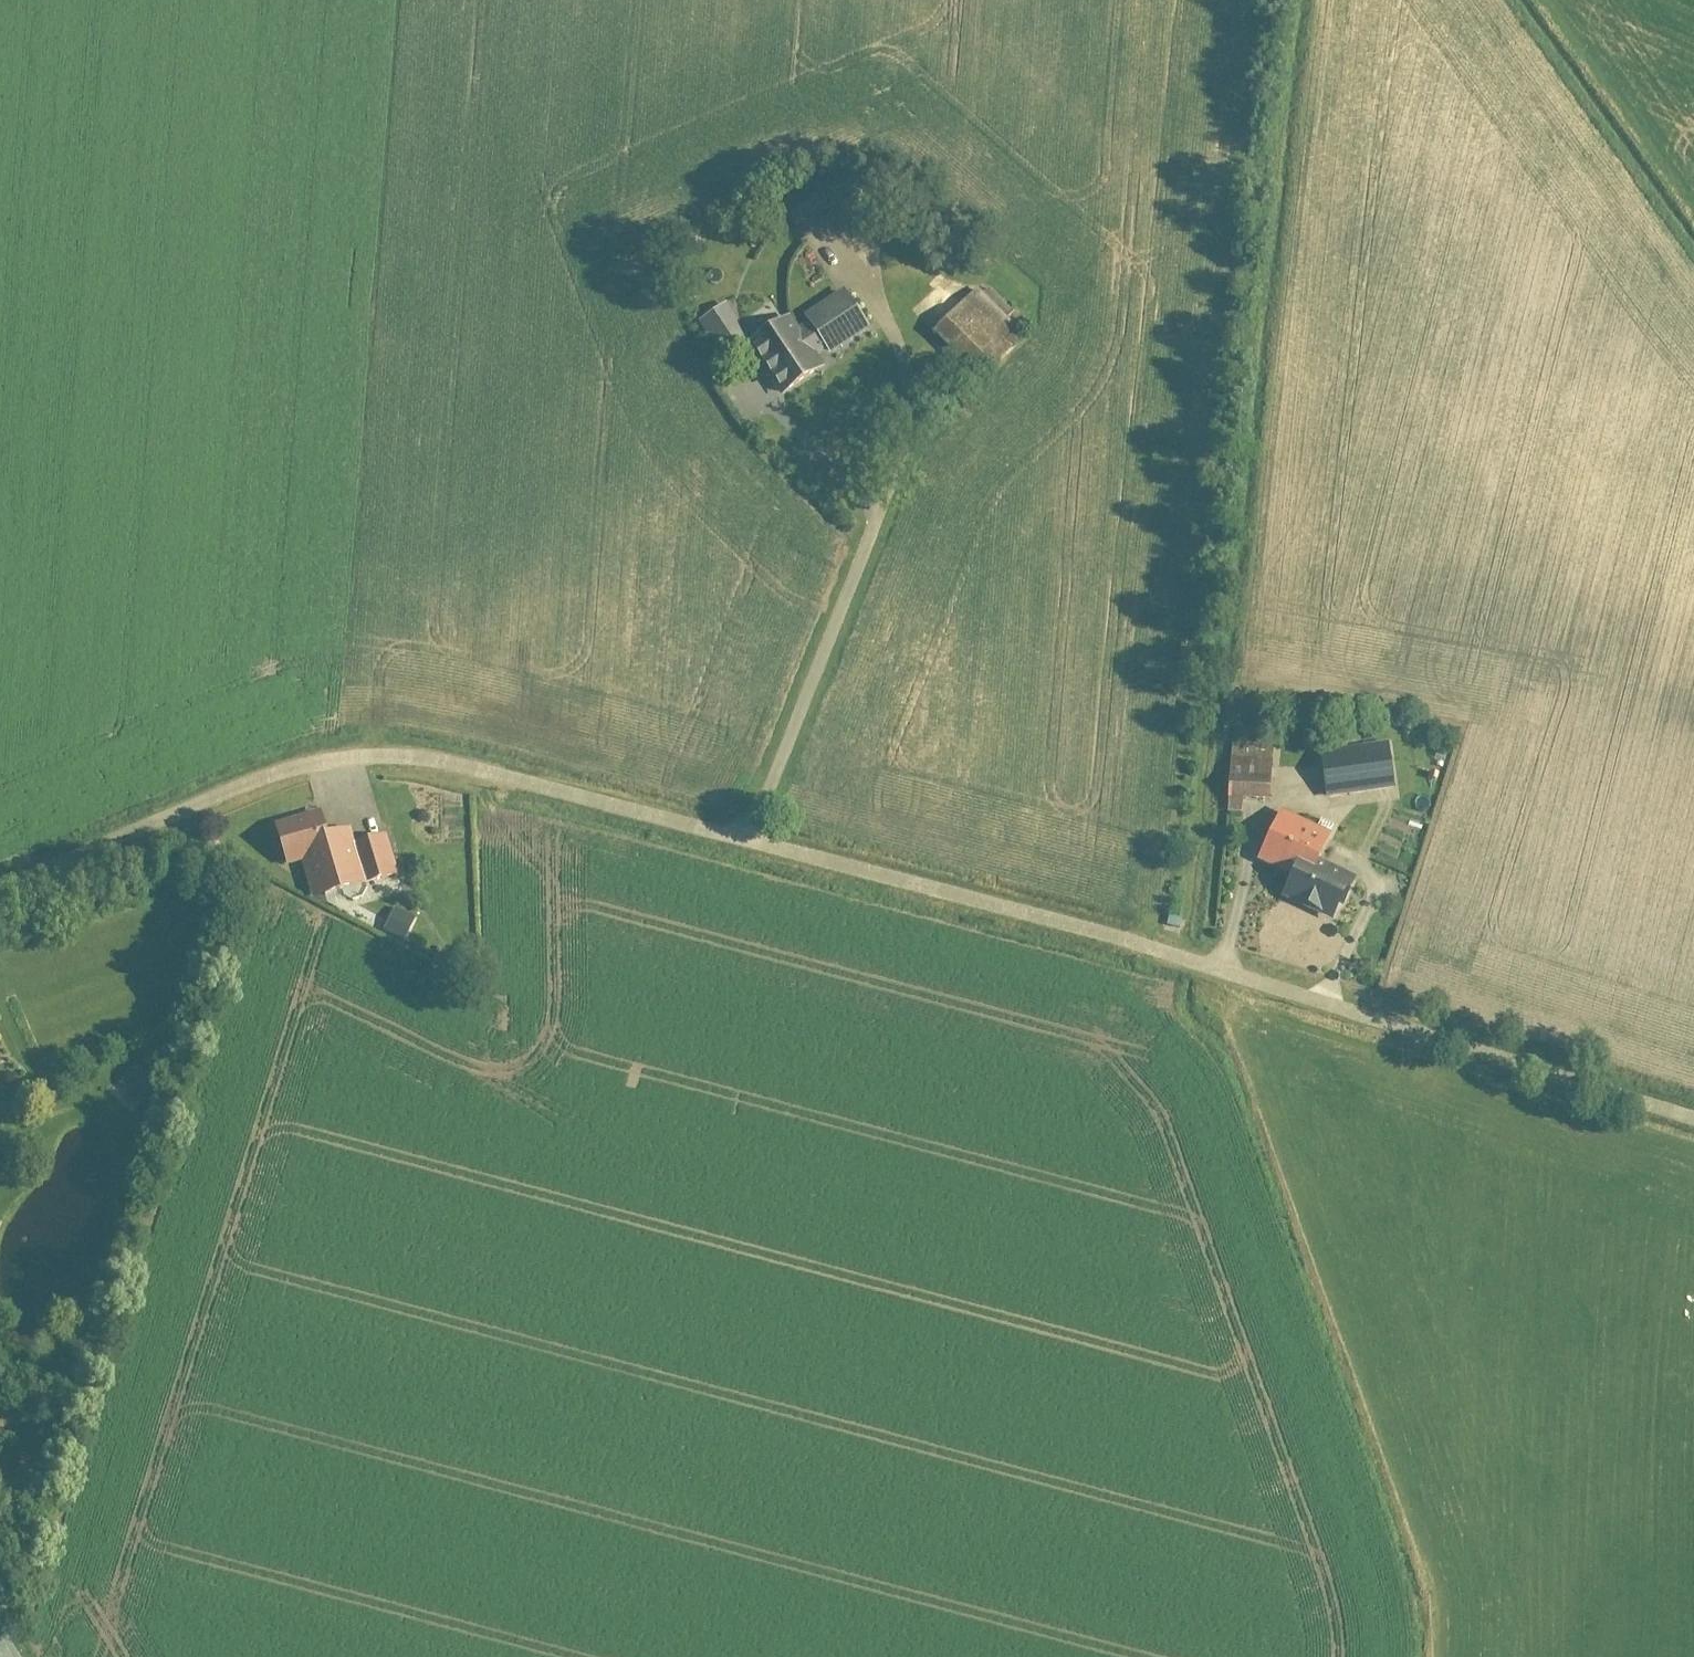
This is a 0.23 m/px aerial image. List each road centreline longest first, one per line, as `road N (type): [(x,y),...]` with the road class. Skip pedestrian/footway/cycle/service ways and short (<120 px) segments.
road 1 (unclassified): [(1693,1123),(749,842),(402,757),(330,762),(267,778),(0,890)]

